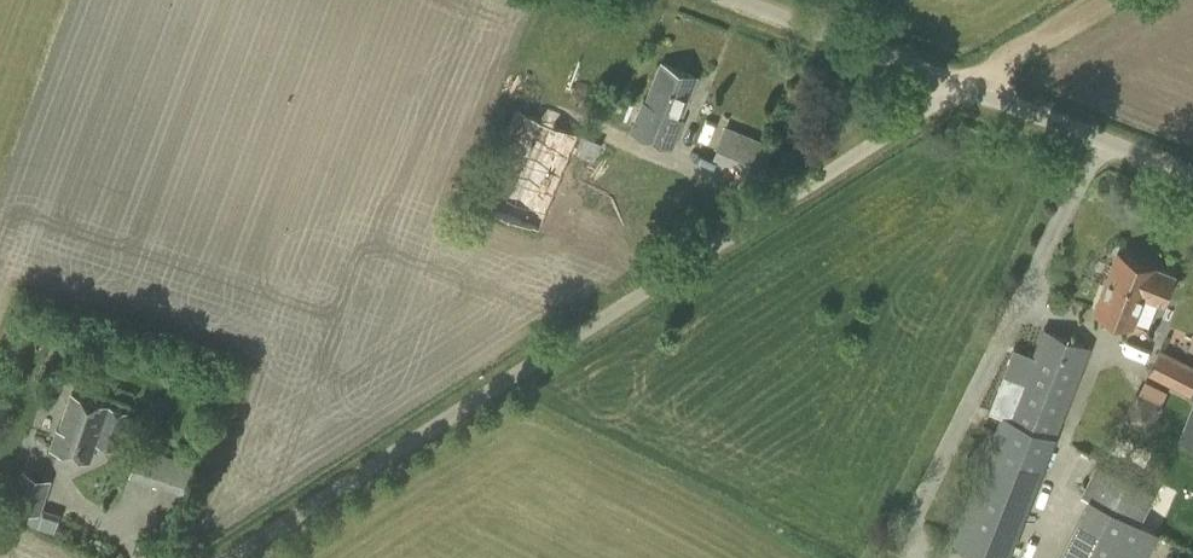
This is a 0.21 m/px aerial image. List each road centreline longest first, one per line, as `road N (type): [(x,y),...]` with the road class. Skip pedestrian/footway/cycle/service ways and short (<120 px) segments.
road 1 (unclassified): [(230,557),(963,85)]
road 2 (unclassified): [(1192,176),(963,85)]
road 3 (unclassified): [(963,85),(743,0)]
road 4 (track): [(963,85),(1097,0)]

